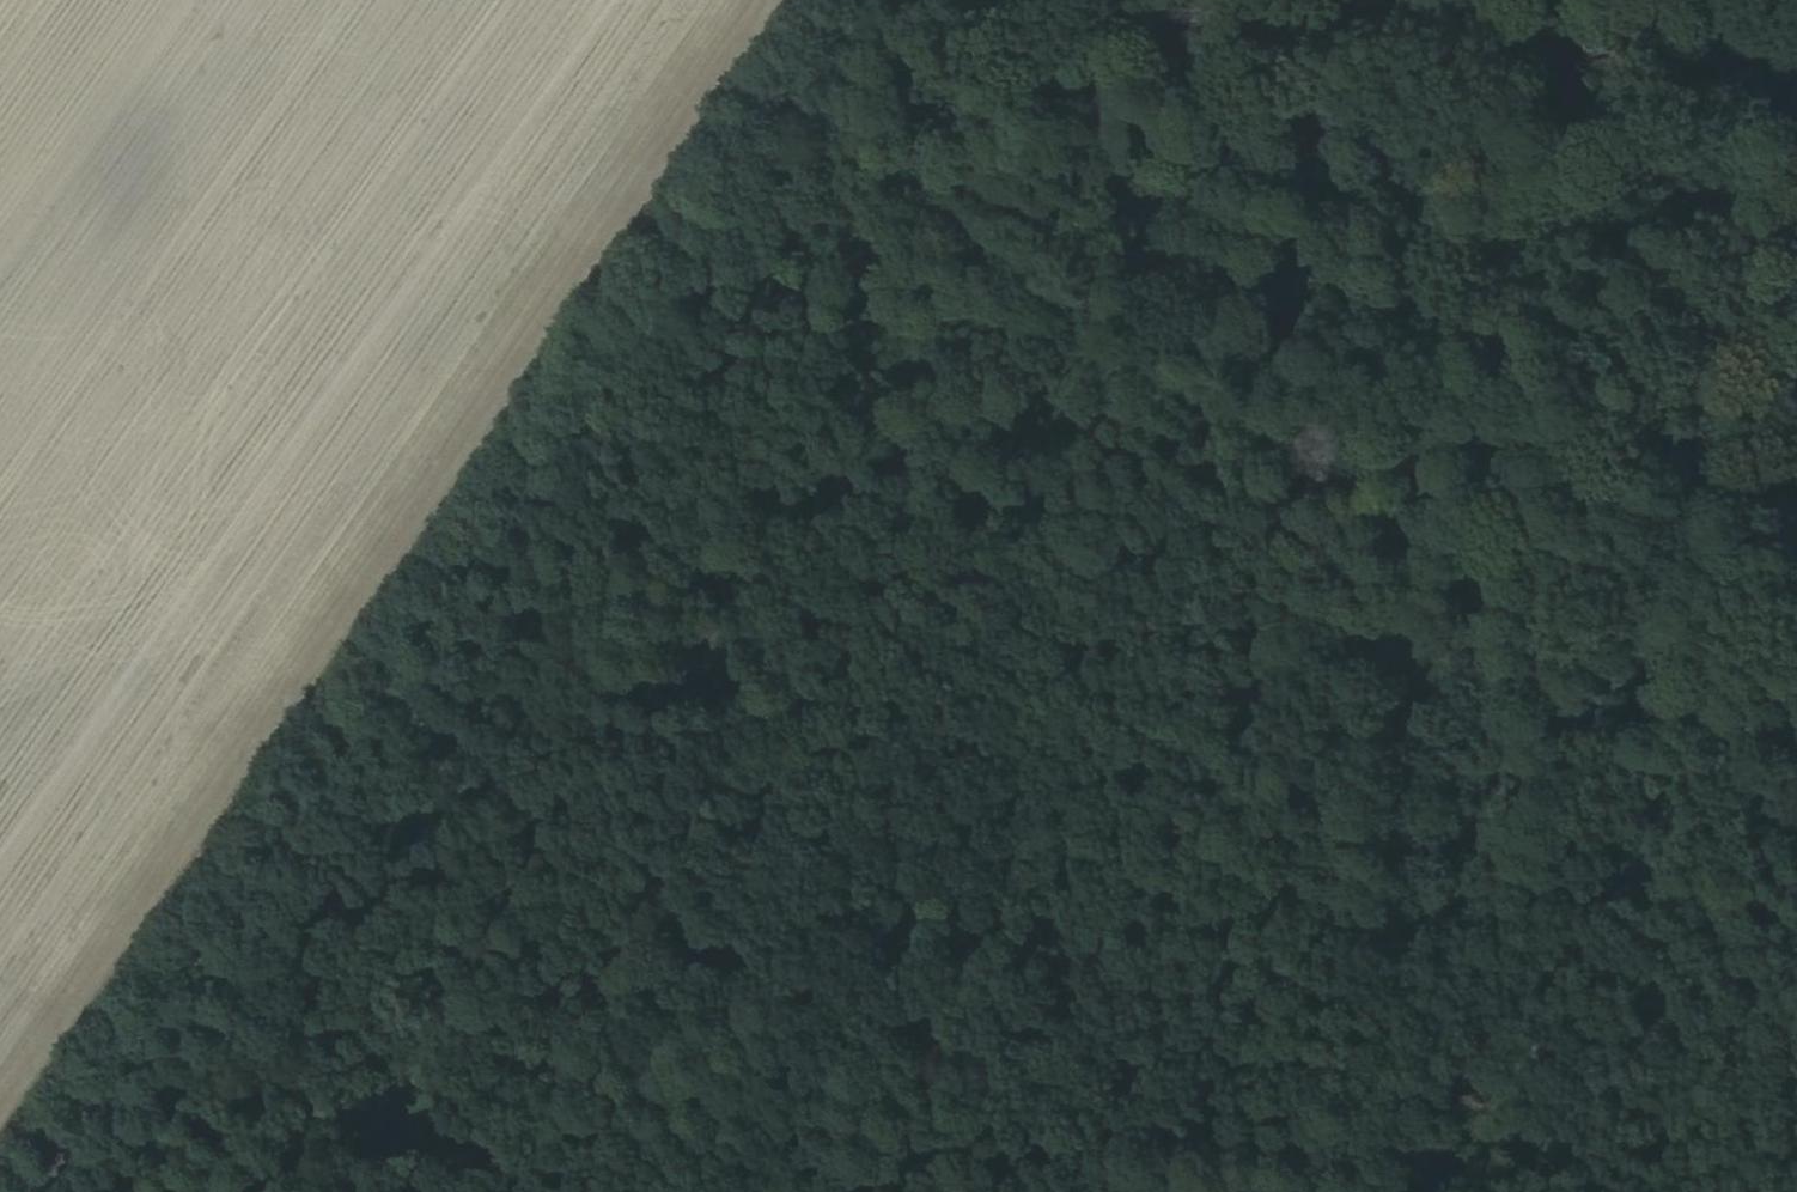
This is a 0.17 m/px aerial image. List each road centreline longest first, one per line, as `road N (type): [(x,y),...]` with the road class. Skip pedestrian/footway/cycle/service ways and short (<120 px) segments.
road 1 (track): [(870,0),(34,1191)]

